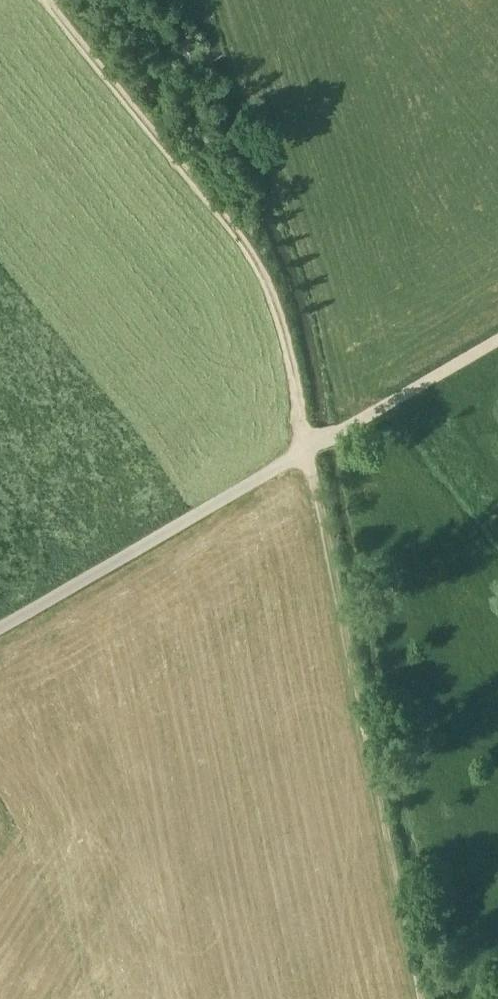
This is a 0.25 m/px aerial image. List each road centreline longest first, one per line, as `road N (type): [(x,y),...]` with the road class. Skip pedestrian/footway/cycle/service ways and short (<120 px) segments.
road 1 (track): [(48,0),(256,259),(277,307),(324,487),(425,998)]
road 2 (track): [(0,629),(497,340)]

